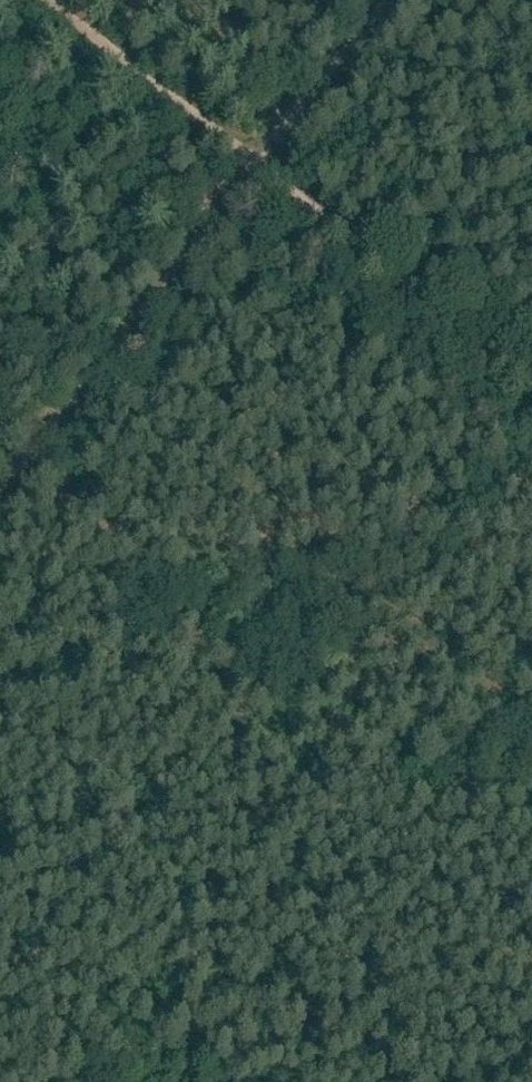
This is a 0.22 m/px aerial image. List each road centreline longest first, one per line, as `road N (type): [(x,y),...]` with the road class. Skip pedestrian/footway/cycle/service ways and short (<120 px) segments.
road 1 (track): [(0,492),(381,0)]
road 2 (track): [(531,382),(44,0)]

